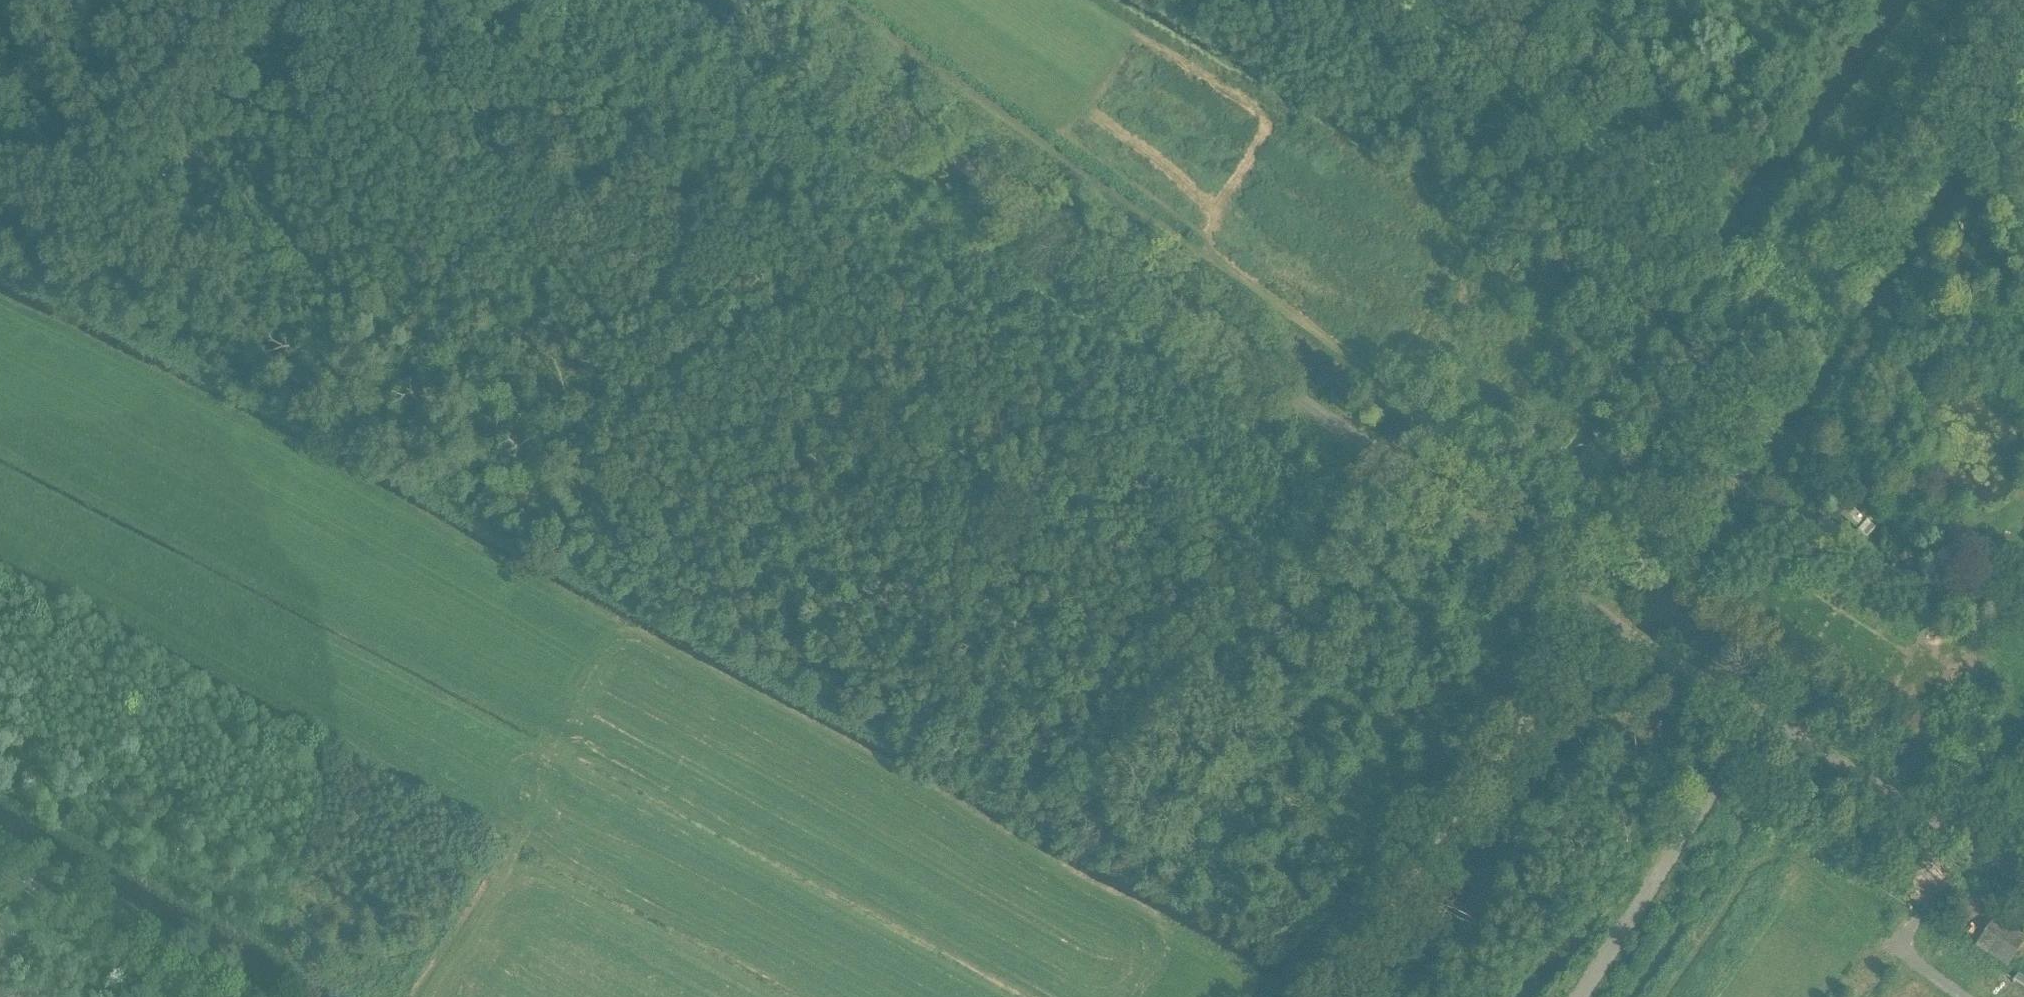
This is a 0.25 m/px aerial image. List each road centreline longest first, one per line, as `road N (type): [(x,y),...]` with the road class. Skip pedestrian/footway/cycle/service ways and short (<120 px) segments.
road 1 (residential): [(1761,720),(740,0)]
road 2 (residential): [(1580,996),(1761,720)]
road 3 (residential): [(2023,878),(1761,720)]

